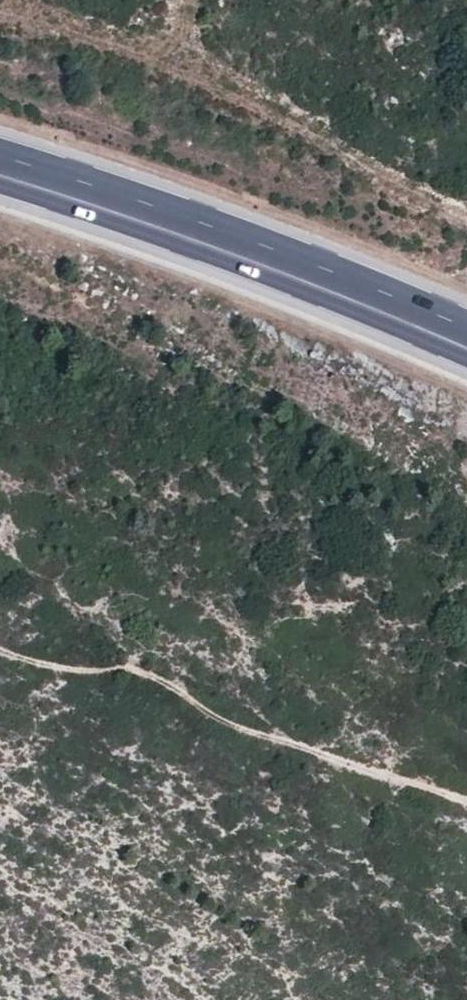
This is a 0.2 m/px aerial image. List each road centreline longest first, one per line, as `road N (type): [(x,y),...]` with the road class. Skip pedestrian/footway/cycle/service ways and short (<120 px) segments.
road 1 (primary): [(466,349),(195,239),(0,175)]
road 2 (track): [(466,802),(231,726),(175,687),(130,670),(63,669),(0,651)]

